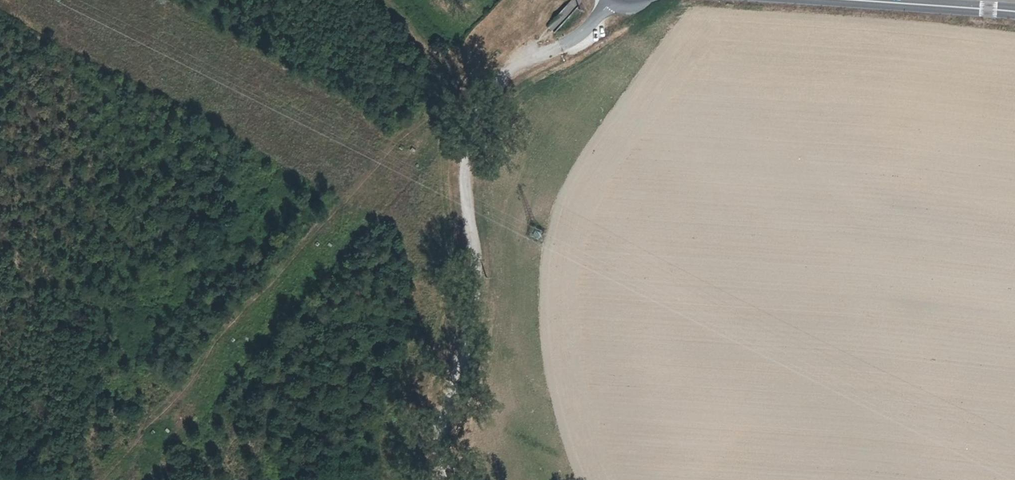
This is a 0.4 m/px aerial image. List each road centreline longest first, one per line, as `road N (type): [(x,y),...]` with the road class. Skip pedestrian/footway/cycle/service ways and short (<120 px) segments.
road 1 (track): [(100,479),(402,135),(463,86),(526,62)]
road 2 (track): [(617,0),(576,39),(507,75),(470,140),(465,193),(479,287),(438,479)]
road 3 (tertiary): [(1014,12),(863,0)]

